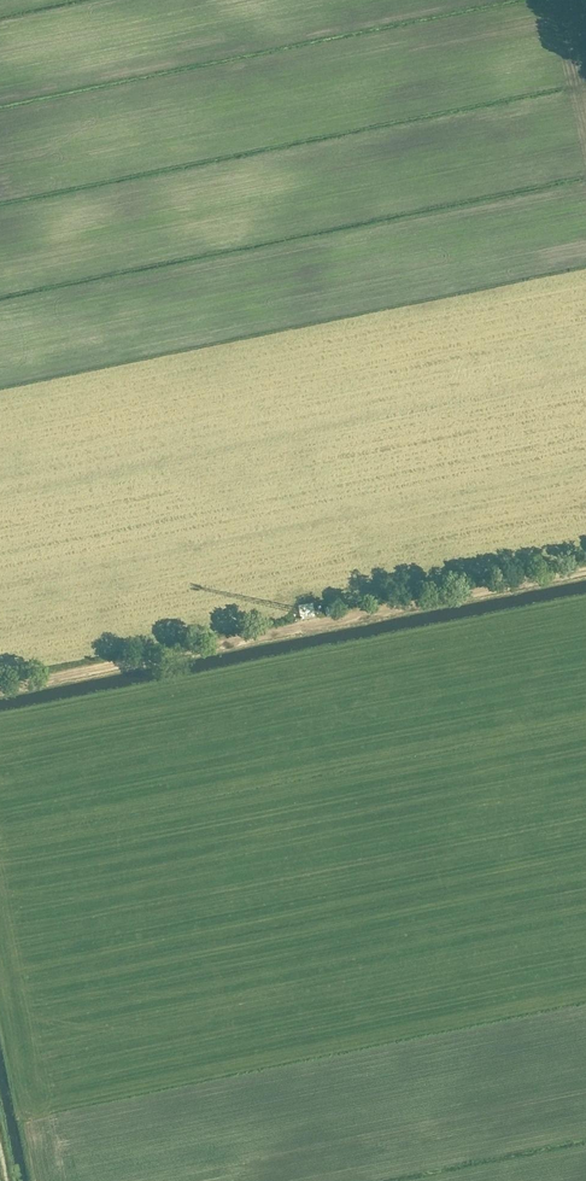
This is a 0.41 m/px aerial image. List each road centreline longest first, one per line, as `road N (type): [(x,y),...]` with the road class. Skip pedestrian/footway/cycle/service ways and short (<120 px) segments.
road 1 (track): [(585,570),(0,690)]

